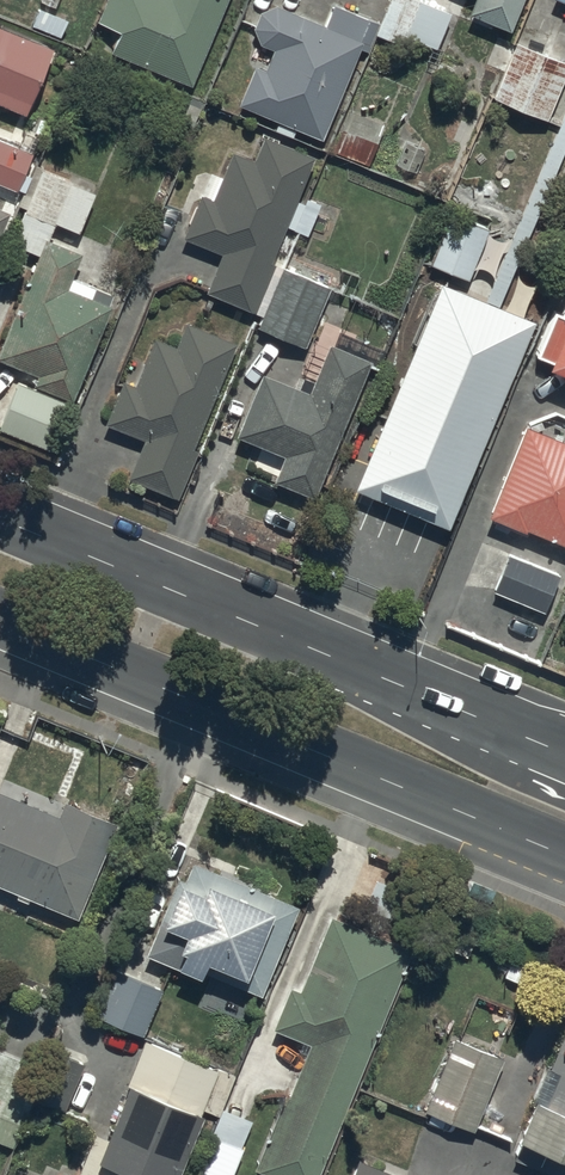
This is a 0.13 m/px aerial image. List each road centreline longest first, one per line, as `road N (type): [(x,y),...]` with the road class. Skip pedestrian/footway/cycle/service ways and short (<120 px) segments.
road 1 (trunk): [(0,523),(564,755)]
road 2 (trunk): [(564,856),(0,624)]

